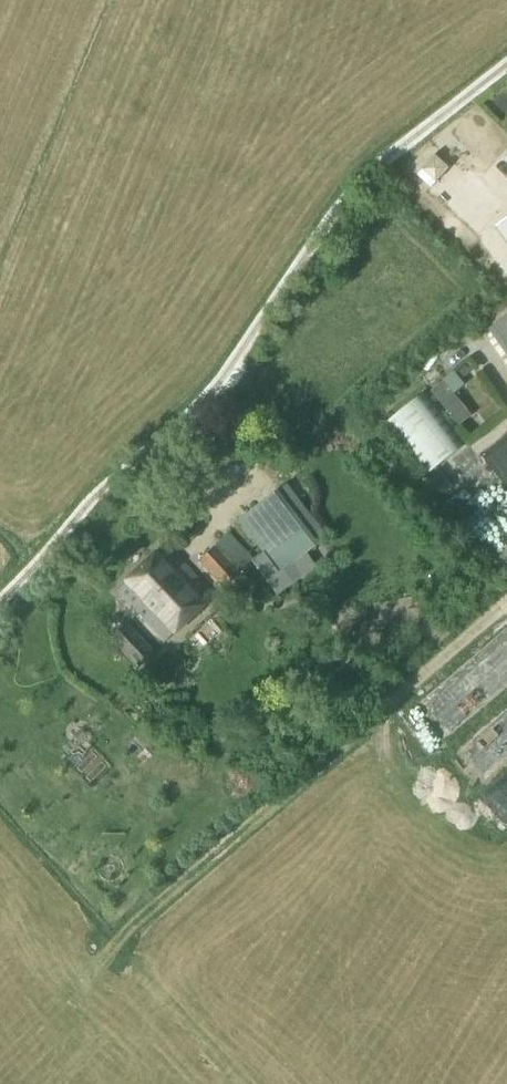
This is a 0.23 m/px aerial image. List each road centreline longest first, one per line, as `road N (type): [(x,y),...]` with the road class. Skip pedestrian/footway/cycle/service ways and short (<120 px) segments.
road 1 (track): [(162,439),(97,495),(0,601)]

